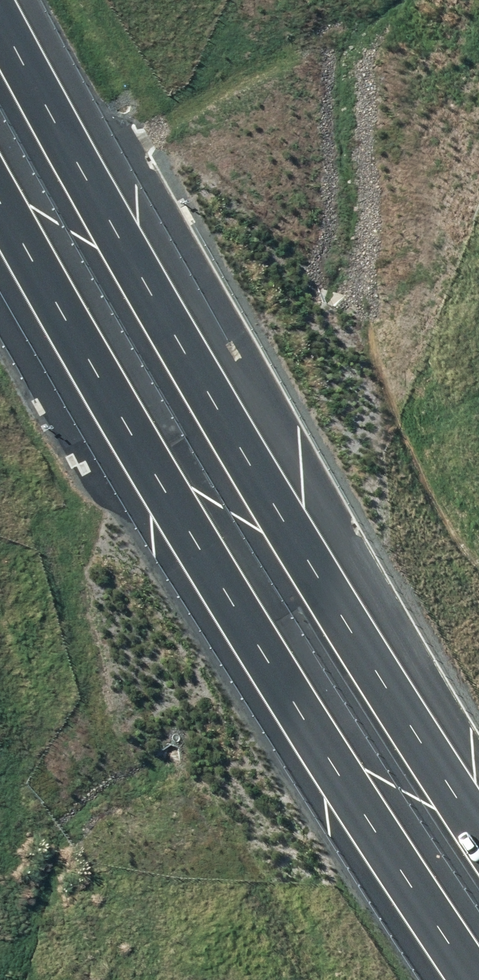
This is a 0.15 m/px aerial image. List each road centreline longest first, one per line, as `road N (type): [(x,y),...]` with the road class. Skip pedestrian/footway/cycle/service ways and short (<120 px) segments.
road 1 (motorway): [(0,17),(284,532),(478,823)]
road 2 (motorway): [(478,979),(160,482),(0,193)]

